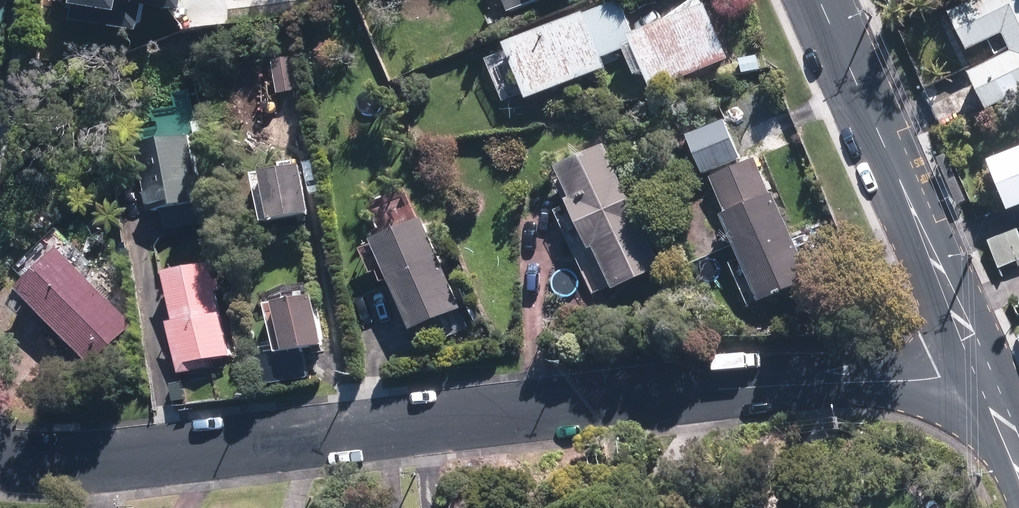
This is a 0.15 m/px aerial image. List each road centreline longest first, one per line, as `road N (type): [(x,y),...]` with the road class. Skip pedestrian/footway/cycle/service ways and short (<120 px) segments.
road 1 (residential): [(0,459),(231,446),(719,390),(986,382)]
road 2 (residential): [(820,0),(986,382)]

